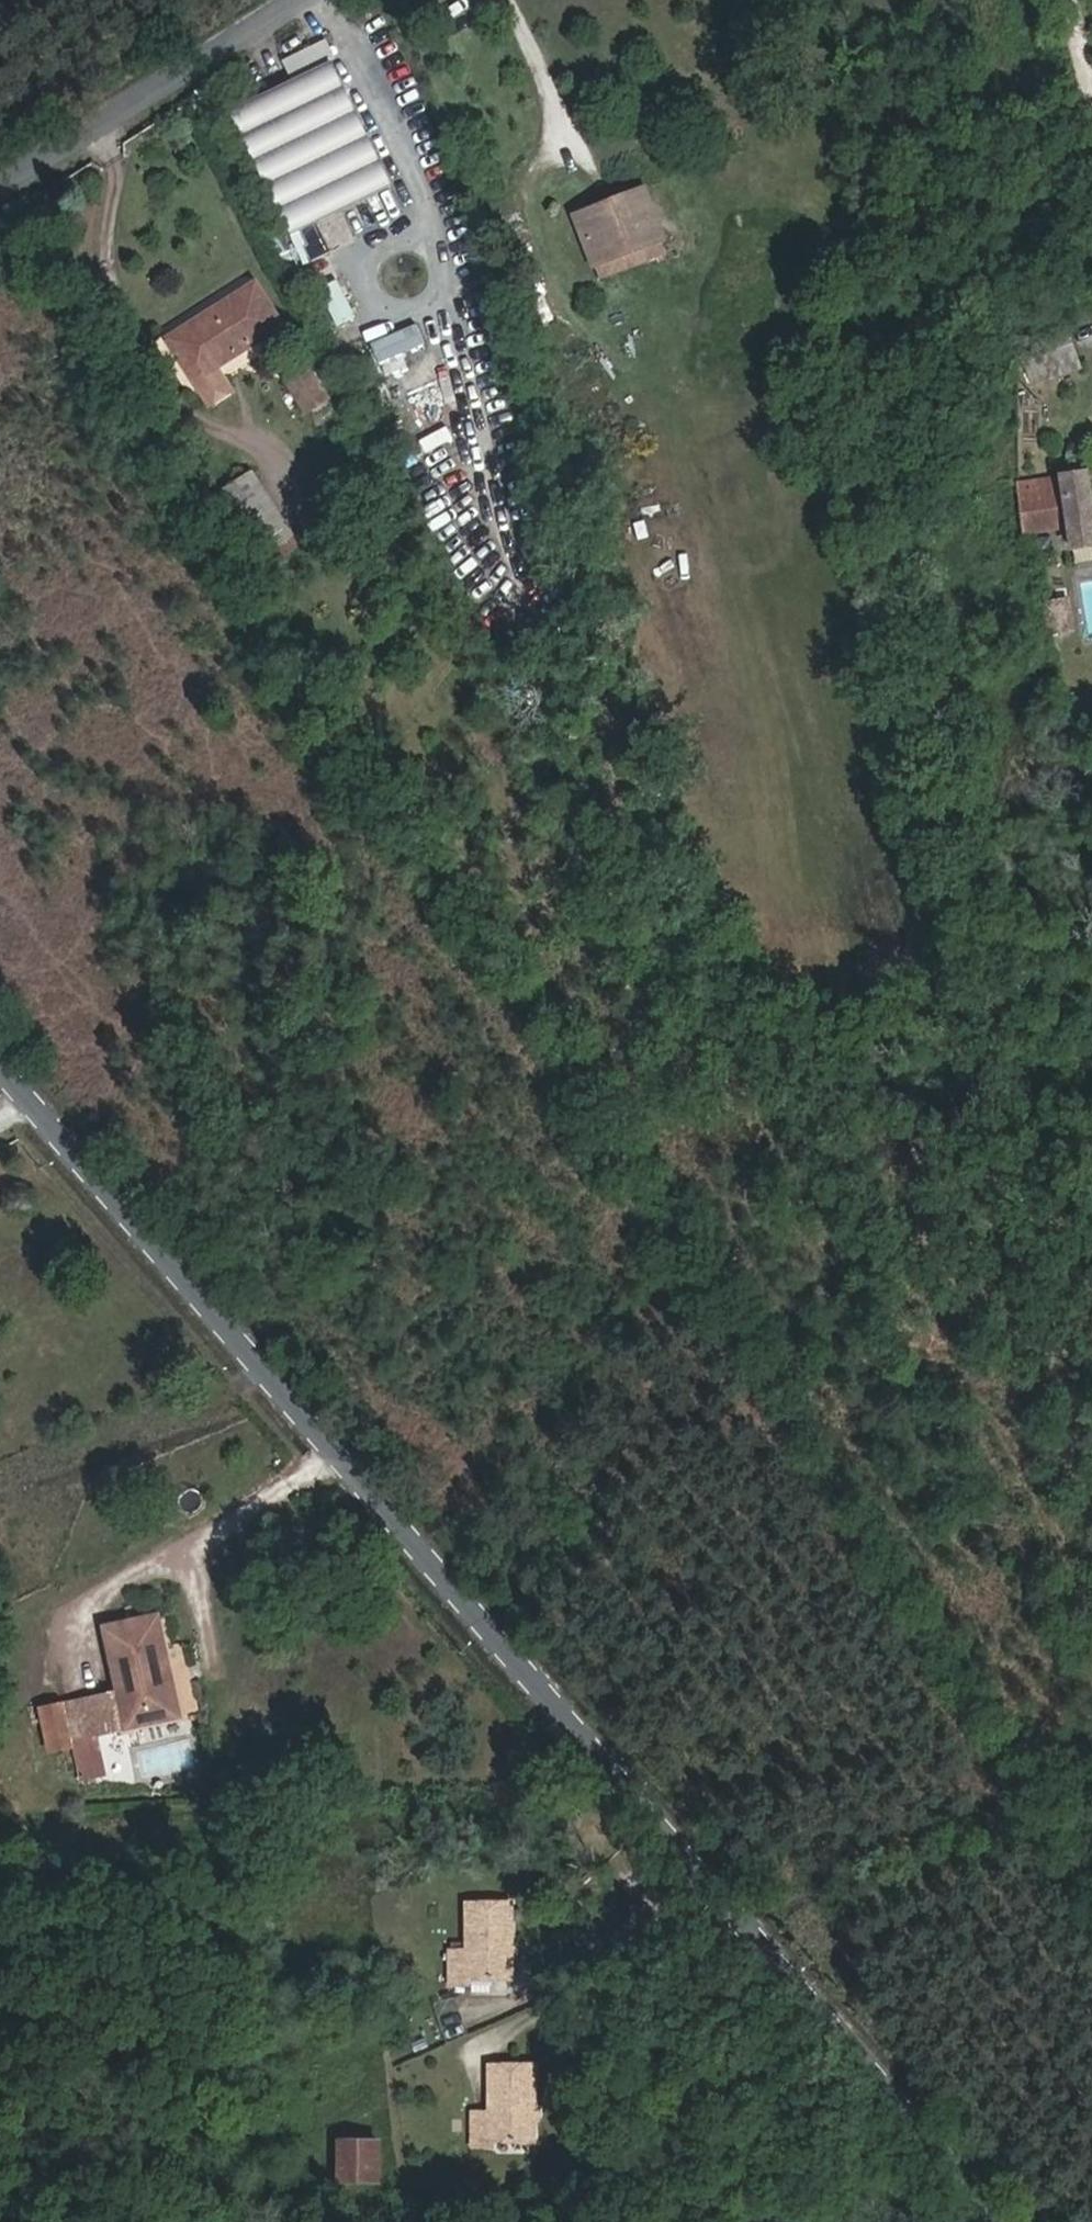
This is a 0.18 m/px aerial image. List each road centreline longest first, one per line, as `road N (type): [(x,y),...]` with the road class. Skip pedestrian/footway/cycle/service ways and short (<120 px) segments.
road 1 (tertiary): [(0,1062),(1000,2221)]
road 2 (tertiary): [(301,0),(0,190)]

